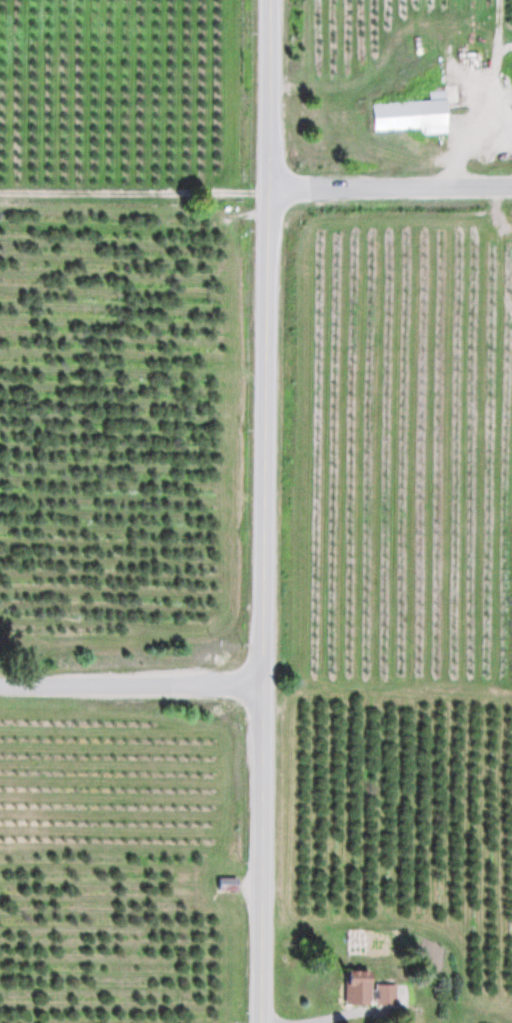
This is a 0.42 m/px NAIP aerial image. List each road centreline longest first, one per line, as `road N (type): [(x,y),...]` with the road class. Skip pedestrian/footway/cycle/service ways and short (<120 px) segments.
road 1 (tertiary): [(262,1022),(266,0)]
road 2 (residential): [(264,684),(0,683)]
road 3 (tertiary): [(511,185),(265,189)]

